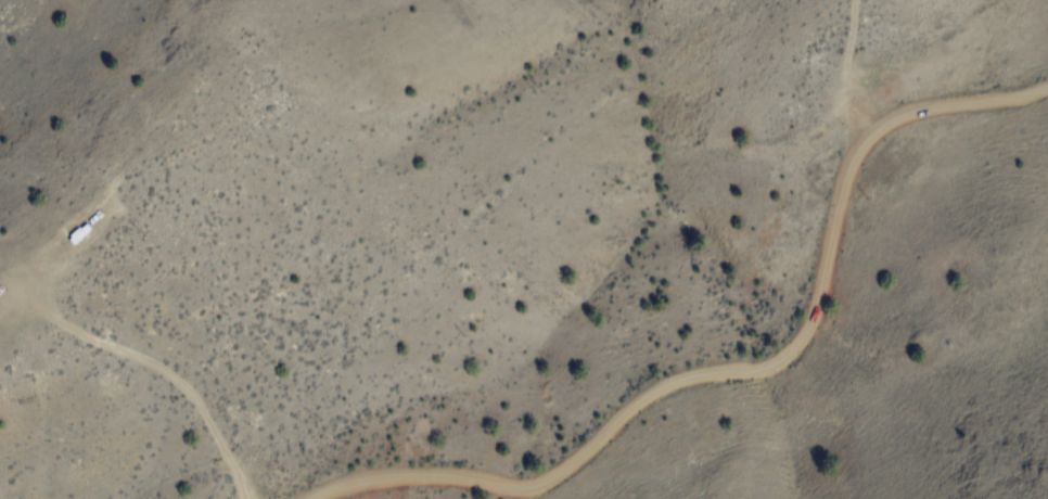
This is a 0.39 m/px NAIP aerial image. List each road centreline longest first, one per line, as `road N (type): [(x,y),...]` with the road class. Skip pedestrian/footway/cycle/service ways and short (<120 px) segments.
road 1 (residential): [(300,498),(387,472),(539,482),(662,387),(774,362),(810,321),(844,170),(860,141),(886,119),(925,105),(1047,85)]
road 2 (track): [(243,498),(207,414),(170,373),(64,322)]
road 3 (track): [(860,141),(845,72),(854,0)]

